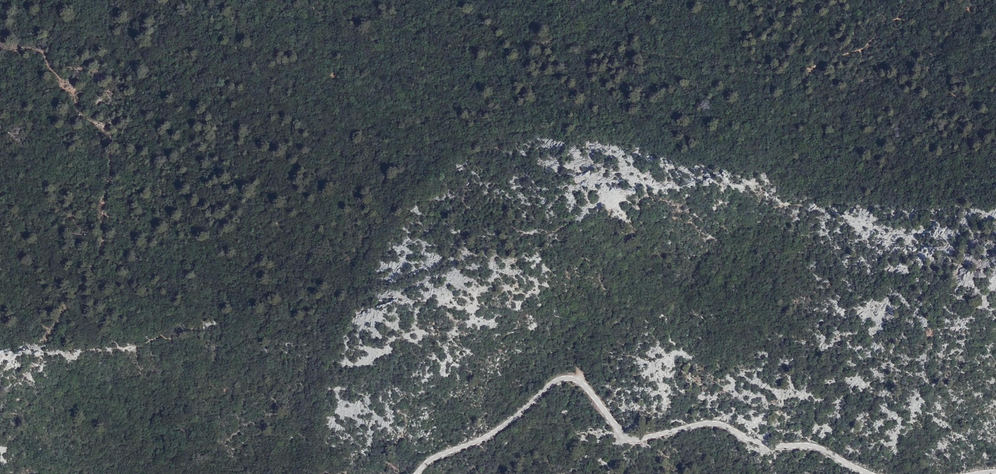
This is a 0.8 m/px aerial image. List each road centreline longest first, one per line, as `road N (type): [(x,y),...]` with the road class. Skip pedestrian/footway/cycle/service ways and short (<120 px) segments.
road 1 (unclassified): [(418,473),(429,461),(498,431),(566,378),(582,383),(629,439),(721,424),(768,447),(825,451),(868,473)]

